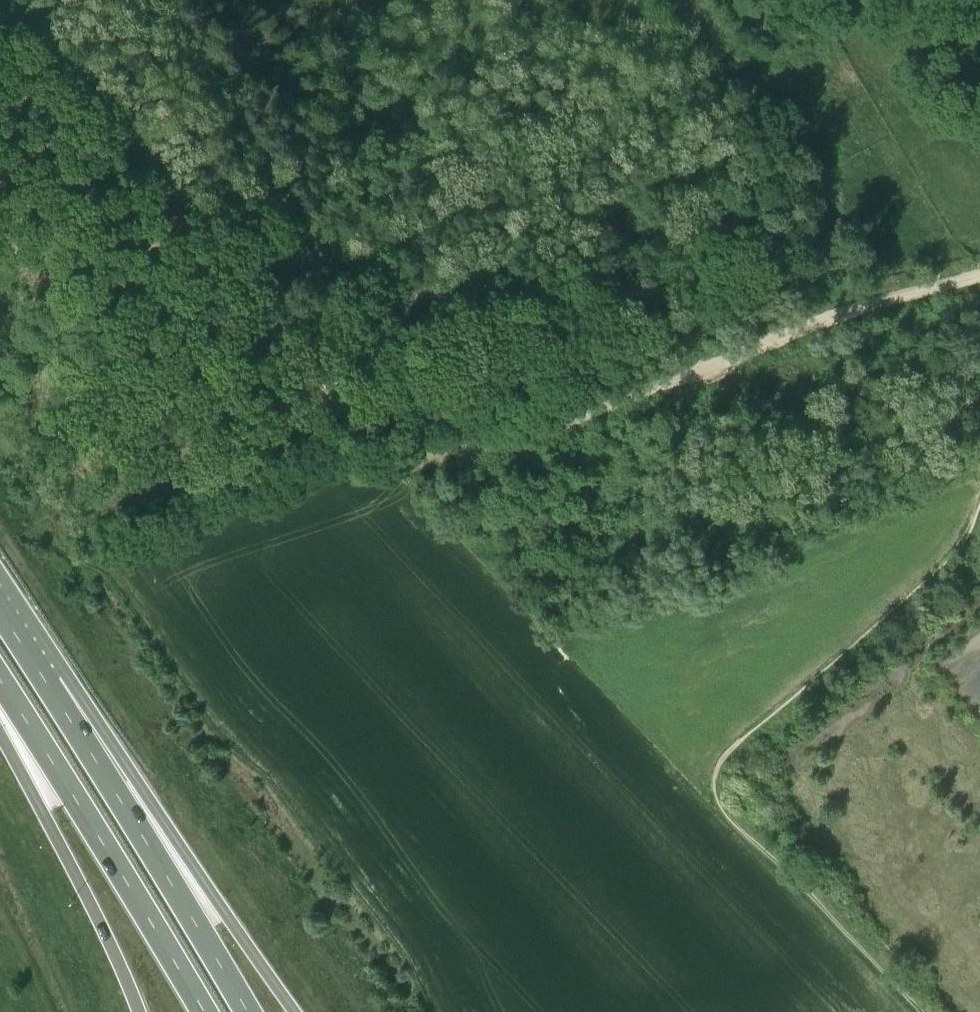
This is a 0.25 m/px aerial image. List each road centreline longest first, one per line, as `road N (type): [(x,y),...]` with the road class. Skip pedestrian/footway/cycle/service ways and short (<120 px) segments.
road 1 (track): [(979,497),(942,573),(725,756),(716,784),(733,819),(922,1011)]
road 2 (track): [(402,425),(458,445),(540,435),(733,344),(979,273)]
road 3 (trunk): [(297,1011),(45,681)]
road 4 (trunk): [(0,681),(205,1011)]
road 5 (trunk): [(249,1011),(45,681)]
road 6 (trunk): [(0,712),(139,1011)]

